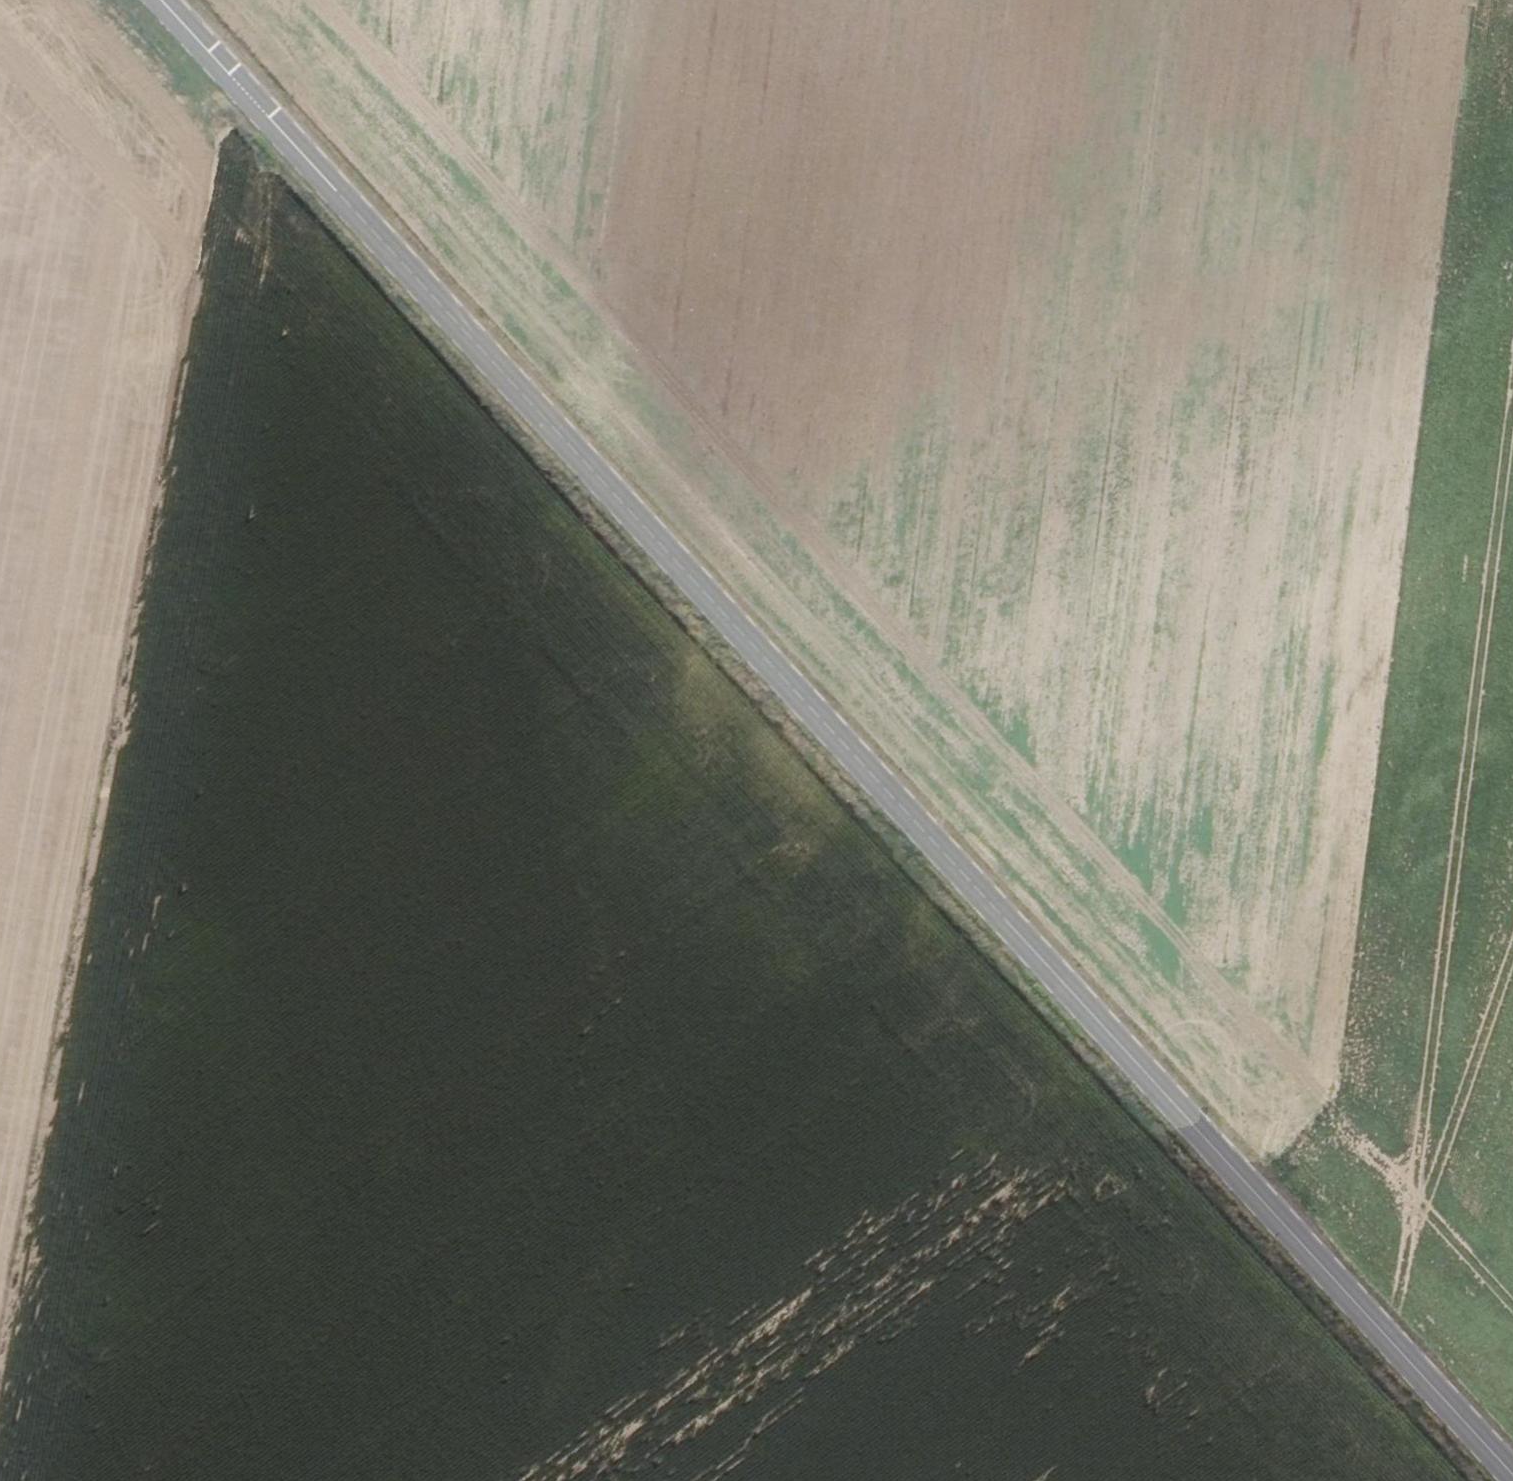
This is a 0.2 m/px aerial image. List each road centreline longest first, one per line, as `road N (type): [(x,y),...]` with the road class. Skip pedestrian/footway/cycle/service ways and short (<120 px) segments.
road 1 (unclassified): [(1512,1473),(159,0)]

